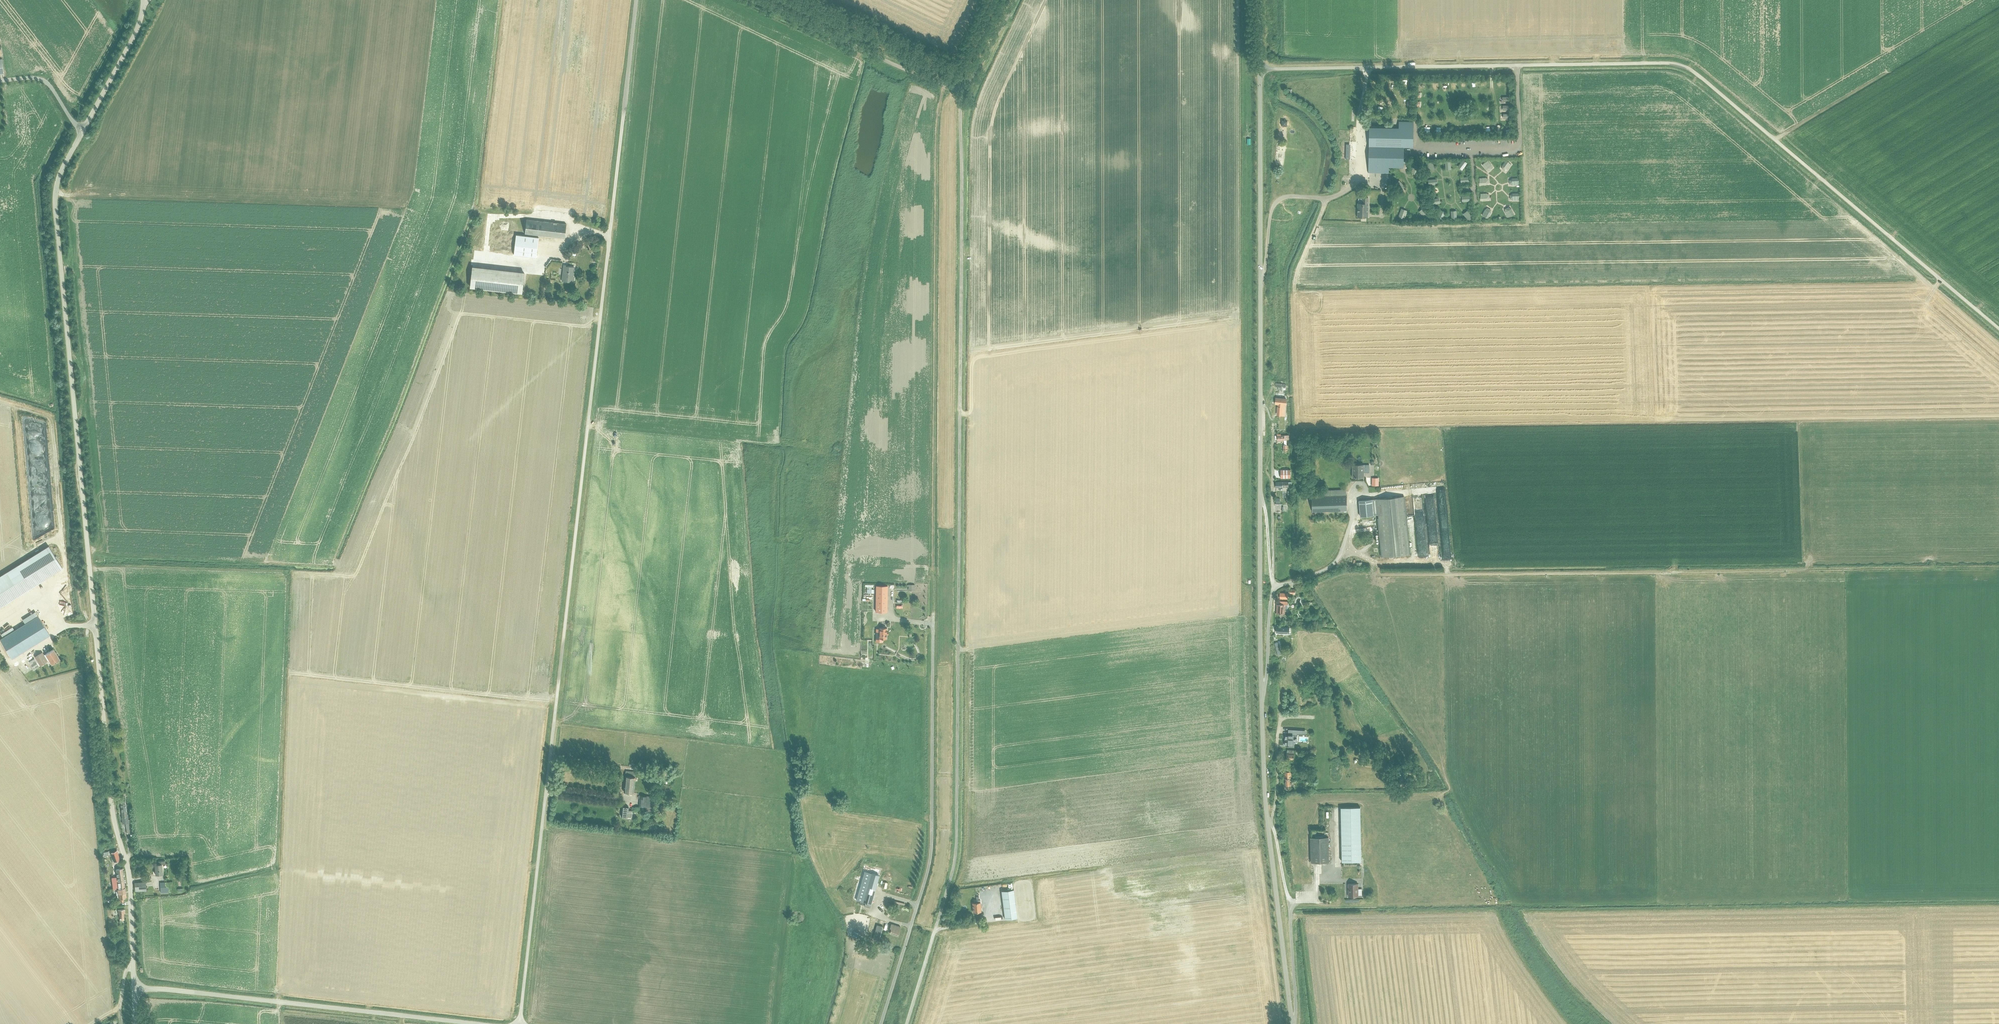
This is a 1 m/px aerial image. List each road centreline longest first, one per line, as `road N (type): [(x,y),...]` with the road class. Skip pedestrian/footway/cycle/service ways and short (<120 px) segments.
road 1 (tertiary): [(133,964),(129,893),(109,809),(55,194),(144,1)]
road 2 (unclassified): [(519,1023),(629,72)]
road 3 (tertiary): [(1292,1023),(1263,746),(1260,69)]
road 4 (track): [(935,930),(956,848),(962,90)]
road 5 (unclassified): [(1998,326),(1681,65),(1260,69)]
road 6 (track): [(1342,550),(1370,560),(1376,574),(1998,568)]
road 7 (track): [(962,90),(943,98),(938,122),(933,623)]
road 8 (unclassified): [(882,1023),(934,845),(933,623)]
road 9 (unclassified): [(487,1023),(134,988)]
road 10 (track): [(758,0),(962,90)]

